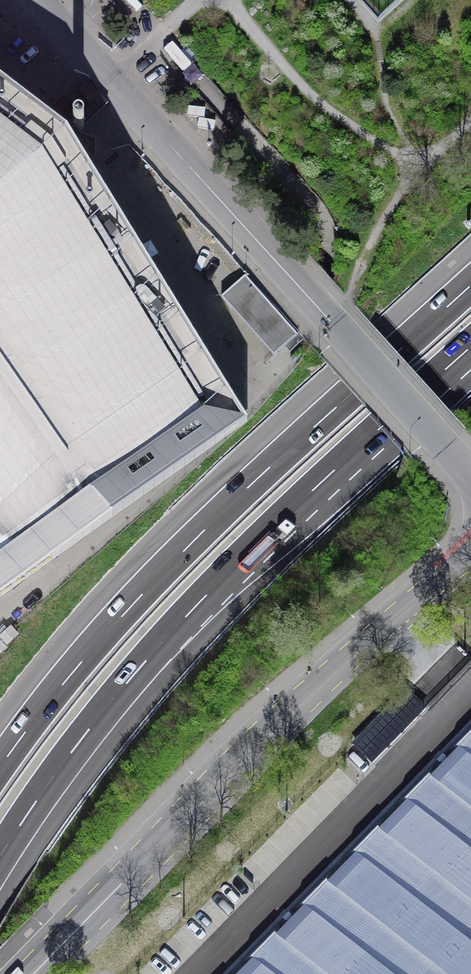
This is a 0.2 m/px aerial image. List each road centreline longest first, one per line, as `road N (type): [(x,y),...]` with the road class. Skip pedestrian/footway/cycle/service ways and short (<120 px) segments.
road 1 (motorway): [(0,858),(71,753),(196,605),(470,346)]
road 2 (motorway): [(470,285),(164,570),(0,768)]
road 3 (secondary): [(470,556),(309,694),(34,973)]

